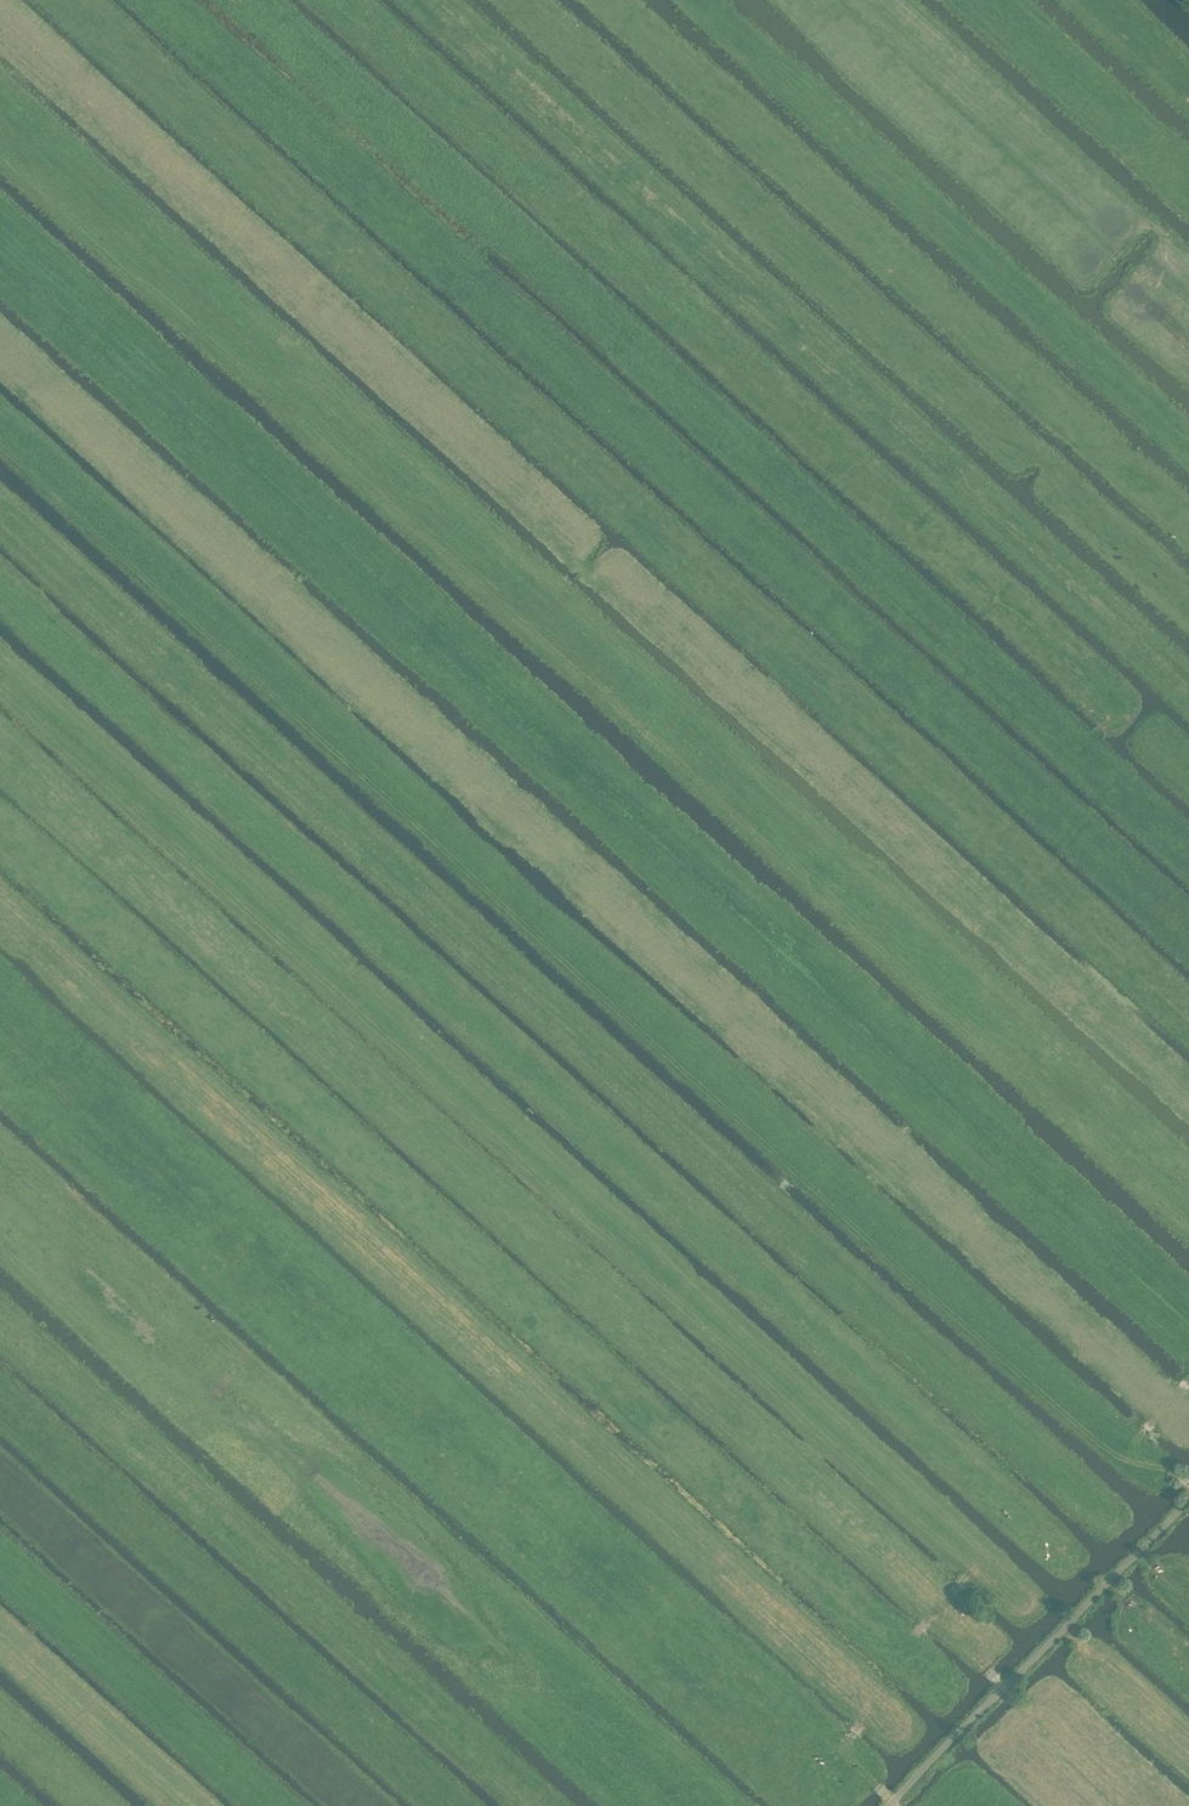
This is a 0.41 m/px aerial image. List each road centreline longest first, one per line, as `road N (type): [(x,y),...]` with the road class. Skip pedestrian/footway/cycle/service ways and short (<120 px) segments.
road 1 (track): [(557,1805),(225,1493),(0,1296)]
road 2 (unclassified): [(887,1805),(1188,1501)]

